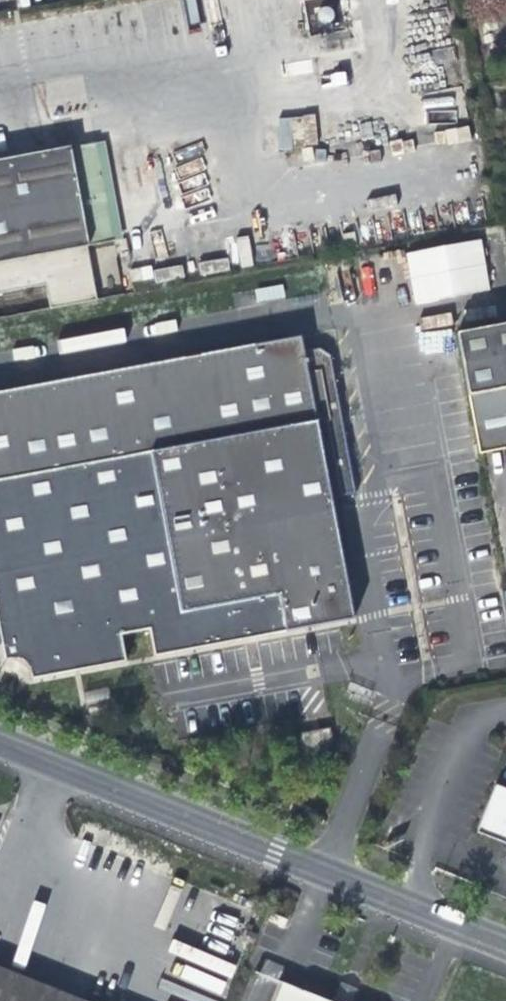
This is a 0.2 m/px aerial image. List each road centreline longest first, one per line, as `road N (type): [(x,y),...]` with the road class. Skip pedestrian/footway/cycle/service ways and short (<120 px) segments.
road 1 (residential): [(505,943),(0,744)]

